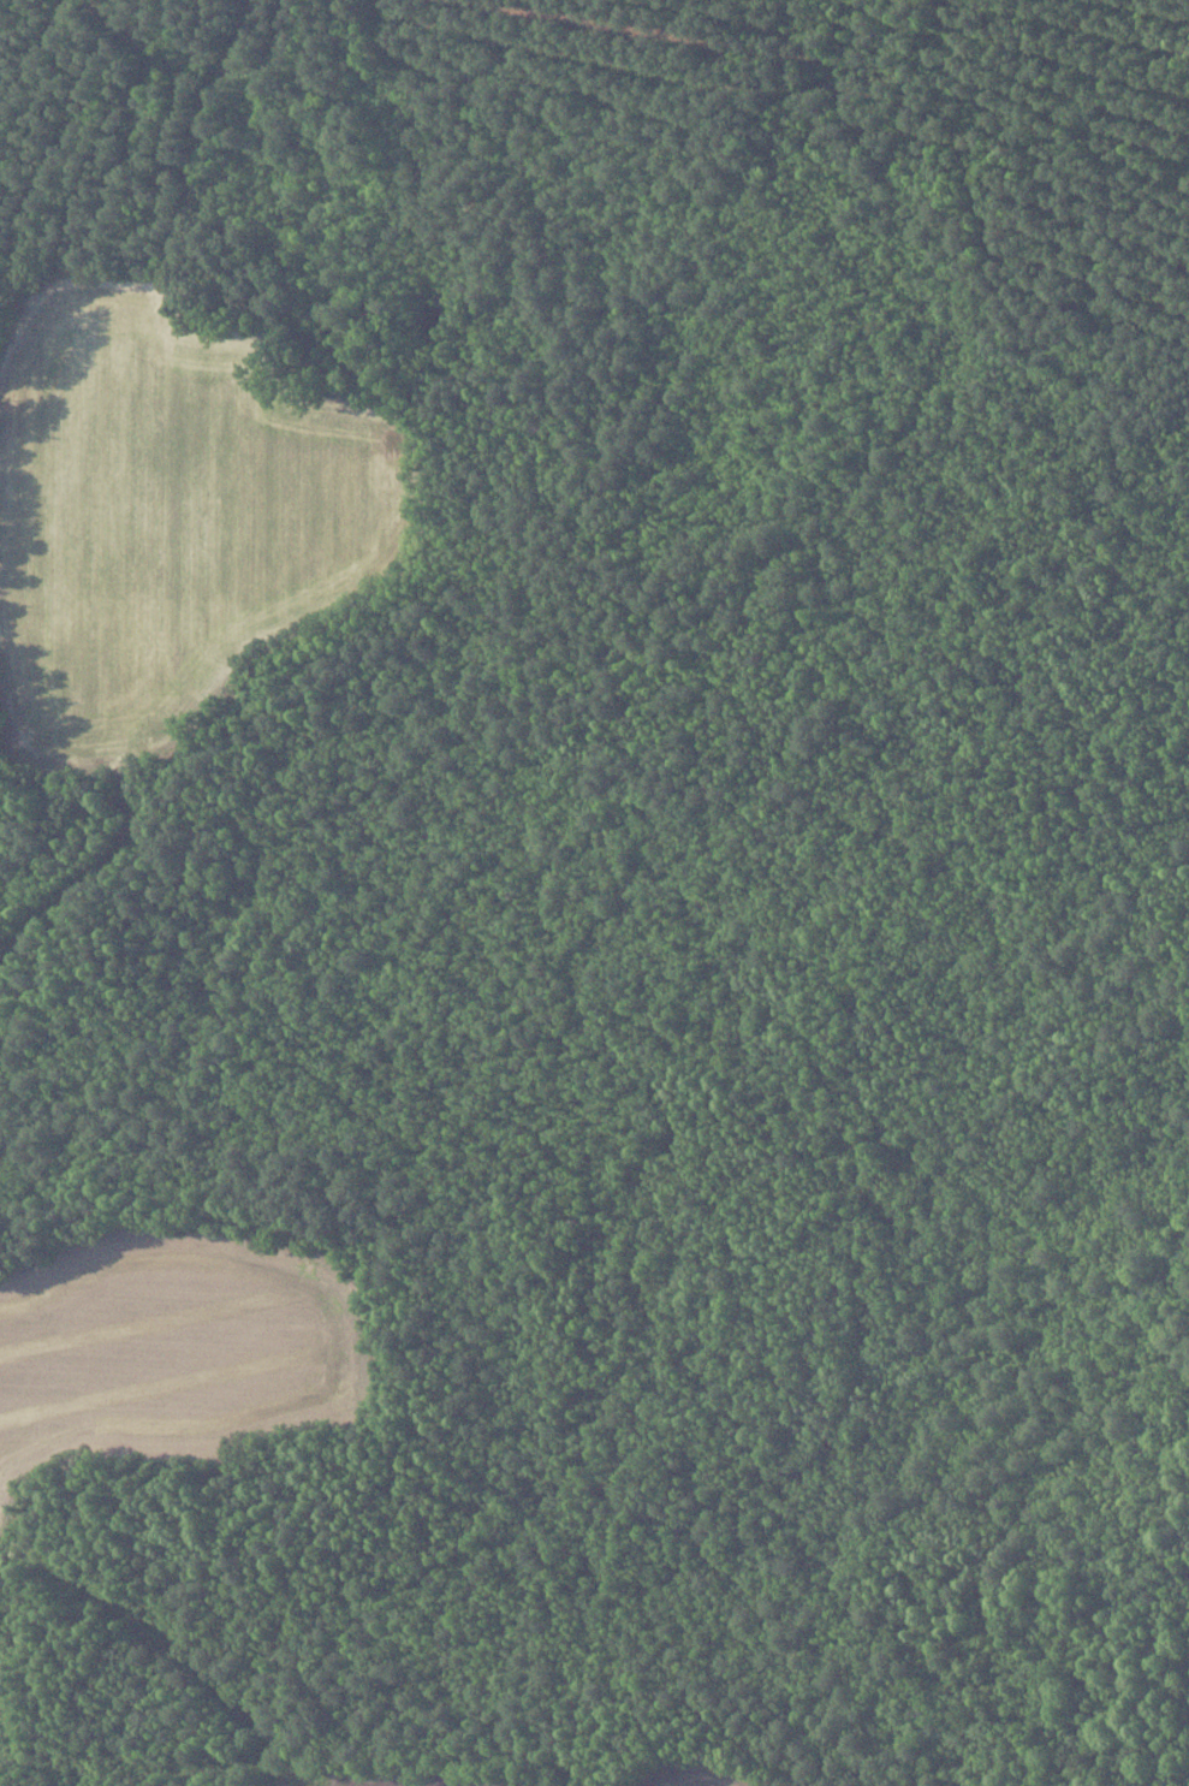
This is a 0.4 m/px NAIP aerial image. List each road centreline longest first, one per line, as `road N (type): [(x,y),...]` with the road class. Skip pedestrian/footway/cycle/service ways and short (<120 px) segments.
road 1 (track): [(0,989),(37,920),(143,829),(126,753)]

